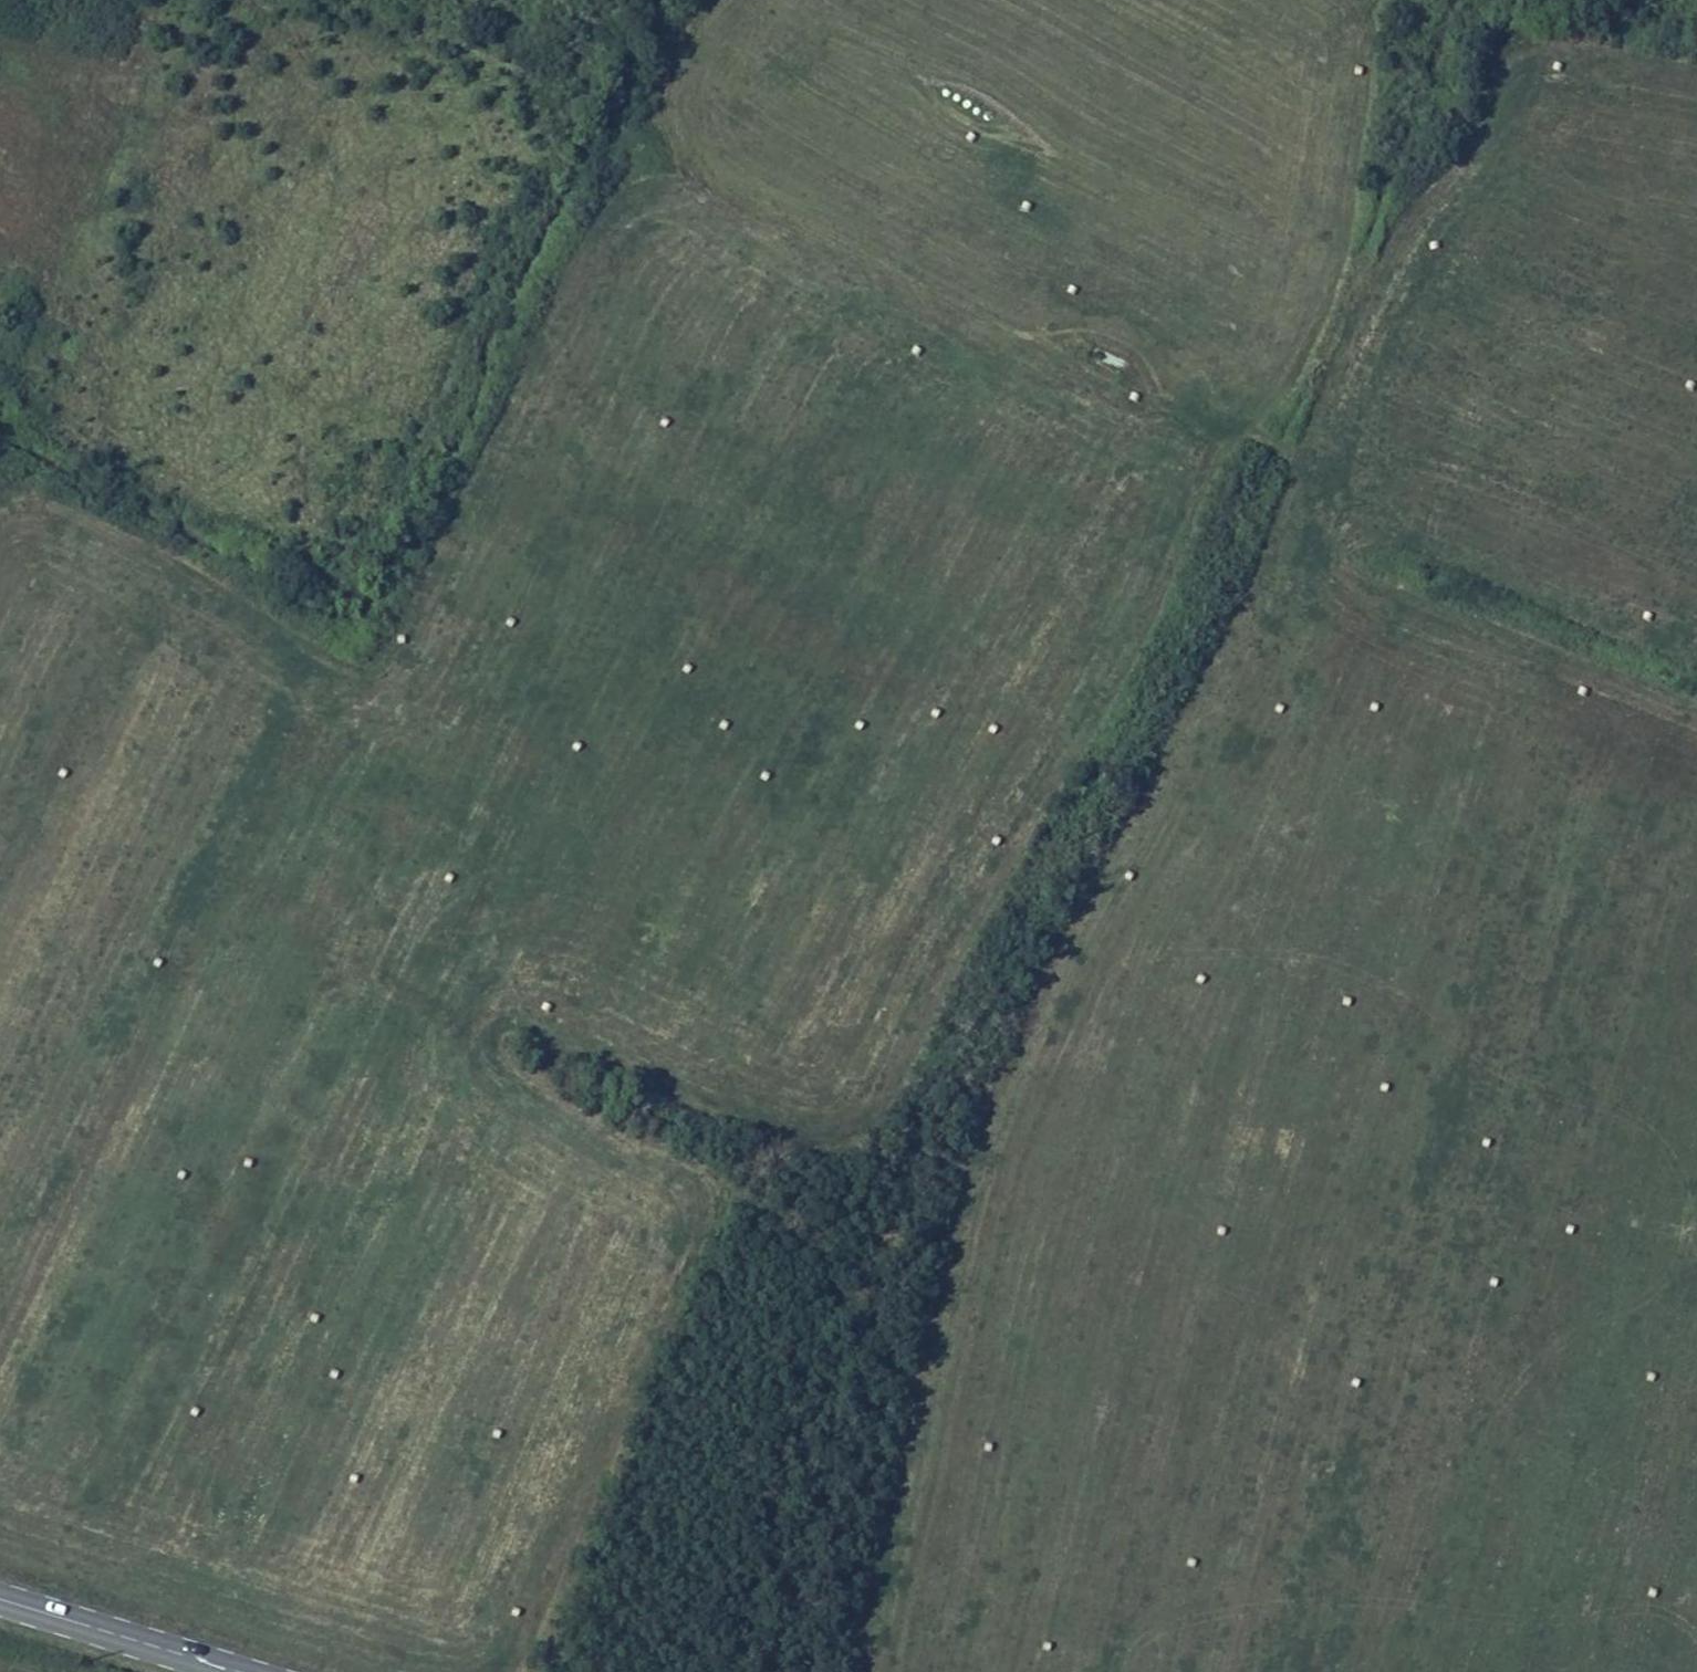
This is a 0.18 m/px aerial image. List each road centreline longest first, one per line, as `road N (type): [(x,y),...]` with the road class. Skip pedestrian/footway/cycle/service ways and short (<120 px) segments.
road 1 (primary): [(0,1593),(257,1671)]

